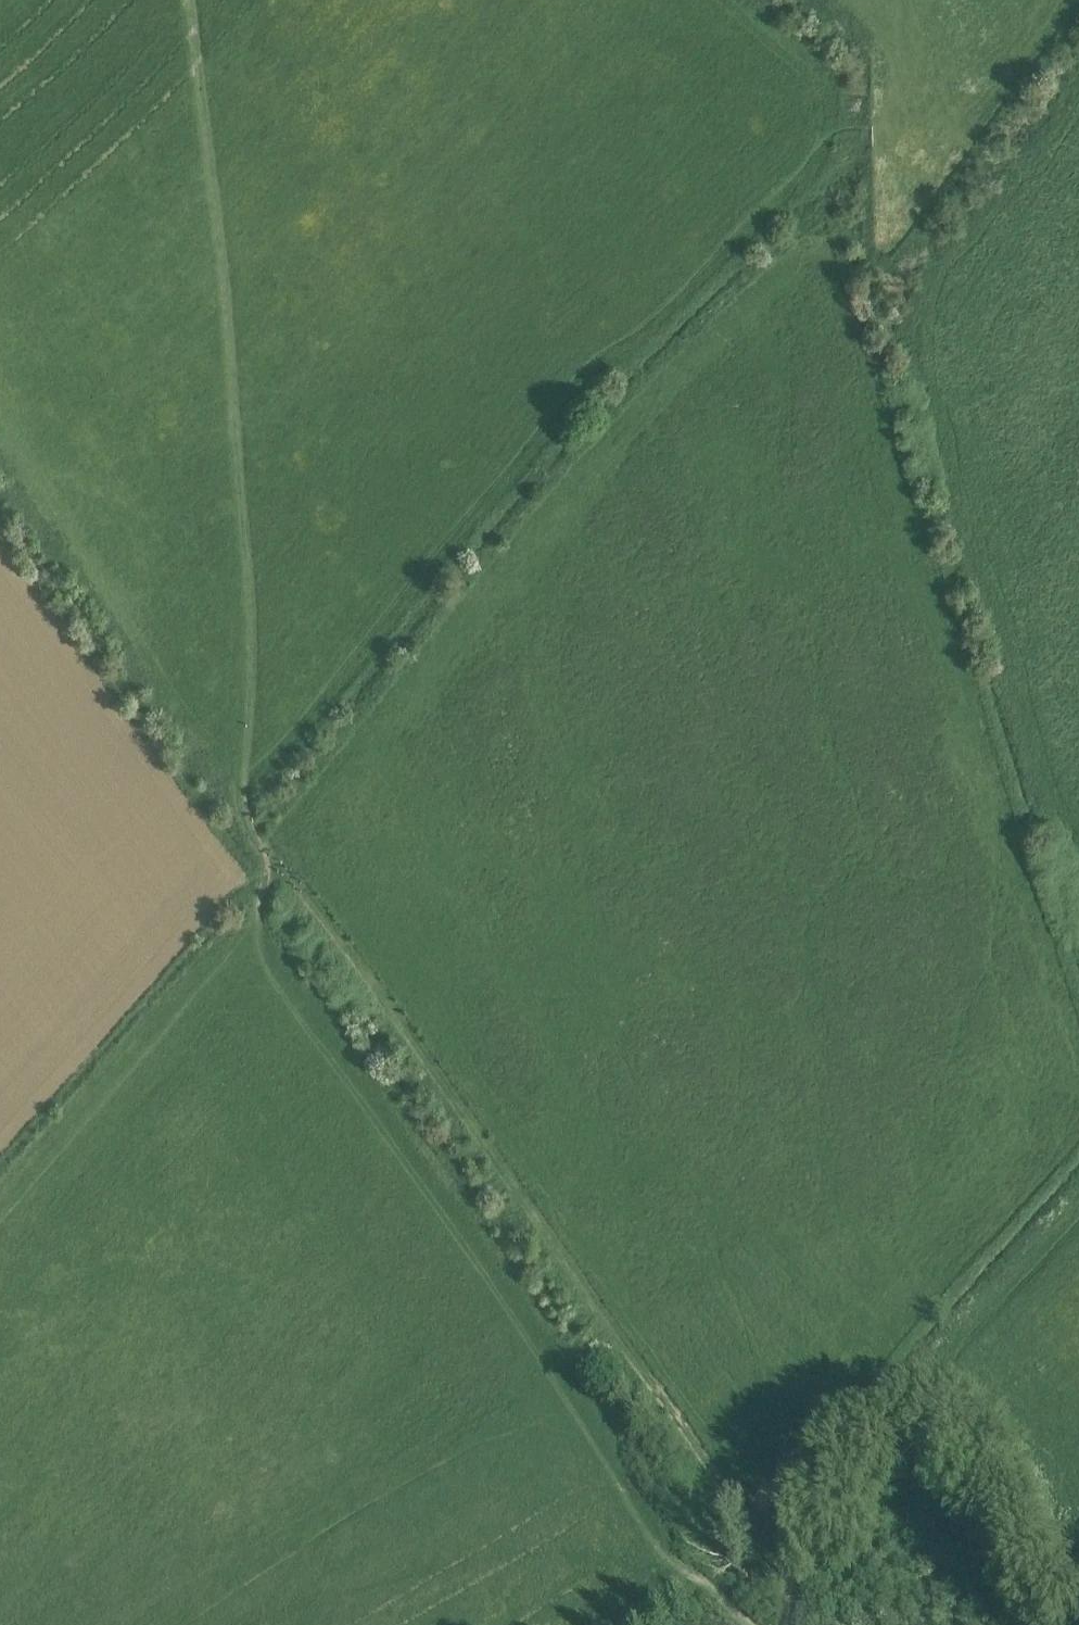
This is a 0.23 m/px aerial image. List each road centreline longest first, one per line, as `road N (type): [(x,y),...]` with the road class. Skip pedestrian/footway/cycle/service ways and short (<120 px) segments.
road 1 (track): [(787,1568),(422,1049),(258,839),(250,794),(264,724),(192,0)]
road 2 (track): [(787,1568),(819,1495),(1078,1214)]

